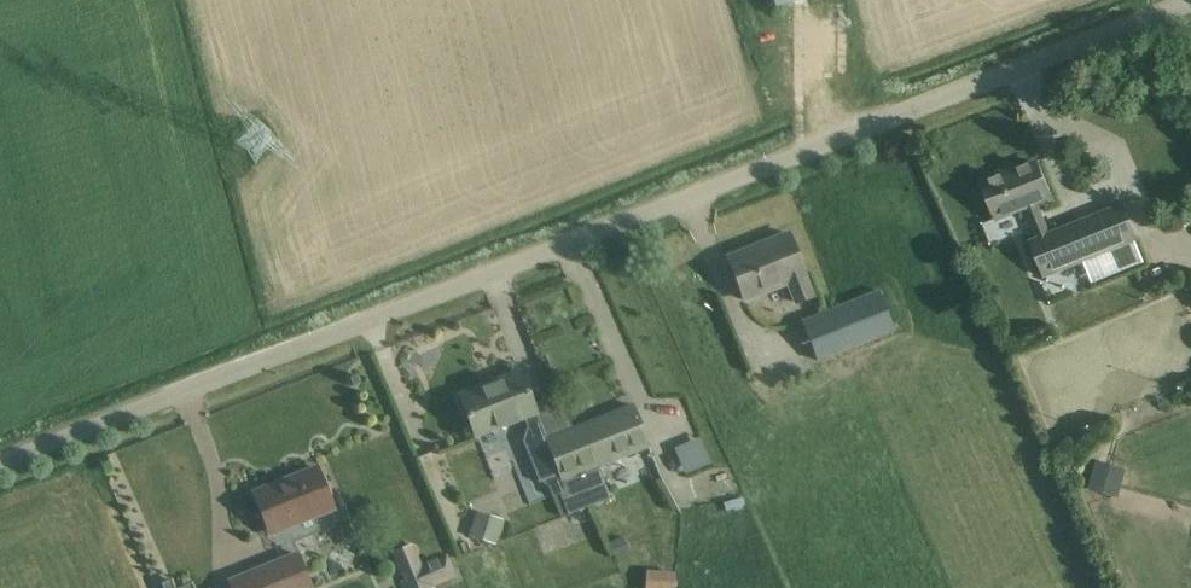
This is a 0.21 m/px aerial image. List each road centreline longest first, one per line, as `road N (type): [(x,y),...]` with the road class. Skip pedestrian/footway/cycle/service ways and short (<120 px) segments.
road 1 (unclassified): [(0,465),(1169,0)]

